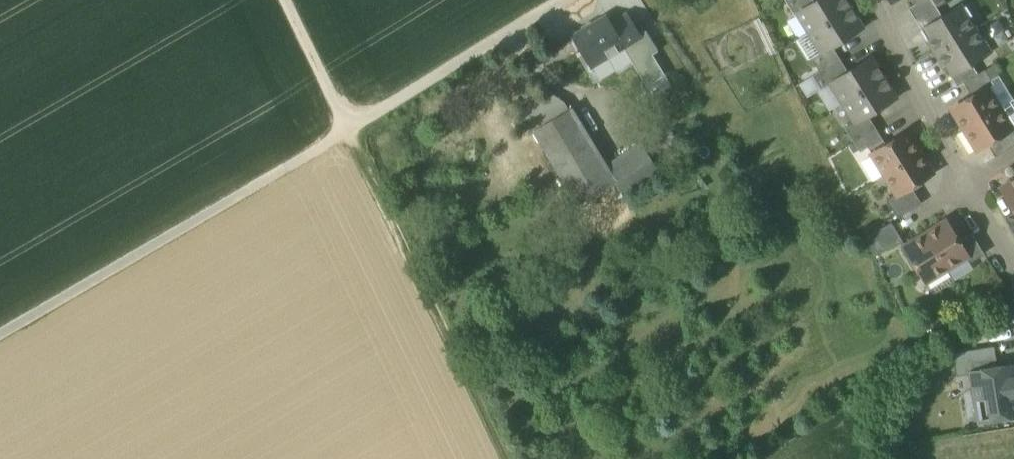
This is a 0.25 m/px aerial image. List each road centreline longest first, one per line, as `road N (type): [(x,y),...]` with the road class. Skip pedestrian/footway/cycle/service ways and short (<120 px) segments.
road 1 (track): [(482,49),(0,333)]
road 2 (track): [(505,458),(348,130)]
road 3 (residential): [(876,0),(965,187)]
road 4 (track): [(284,0),(348,130)]

